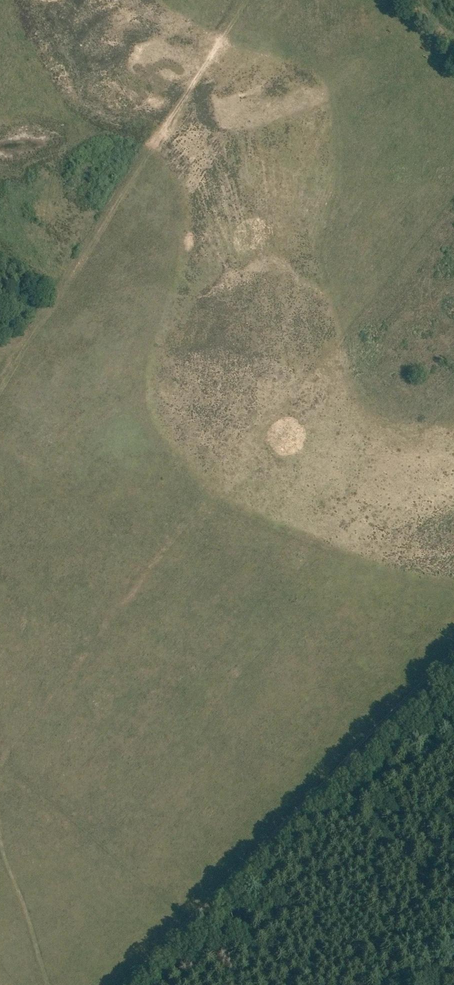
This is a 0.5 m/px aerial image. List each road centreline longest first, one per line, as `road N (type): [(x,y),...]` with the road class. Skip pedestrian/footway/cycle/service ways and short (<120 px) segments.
road 1 (track): [(453,652),(191,917)]
road 2 (track): [(0,853),(47,984)]

